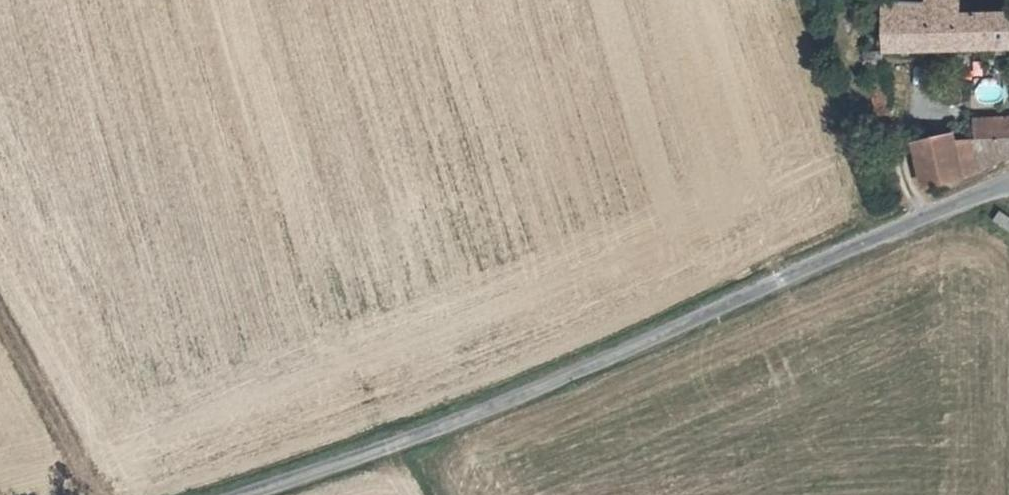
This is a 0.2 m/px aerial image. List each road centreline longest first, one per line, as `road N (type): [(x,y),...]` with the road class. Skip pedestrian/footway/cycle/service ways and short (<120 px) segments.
road 1 (unclassified): [(248,494),(452,425),(1008,179)]
road 2 (track): [(101,494),(0,313)]

